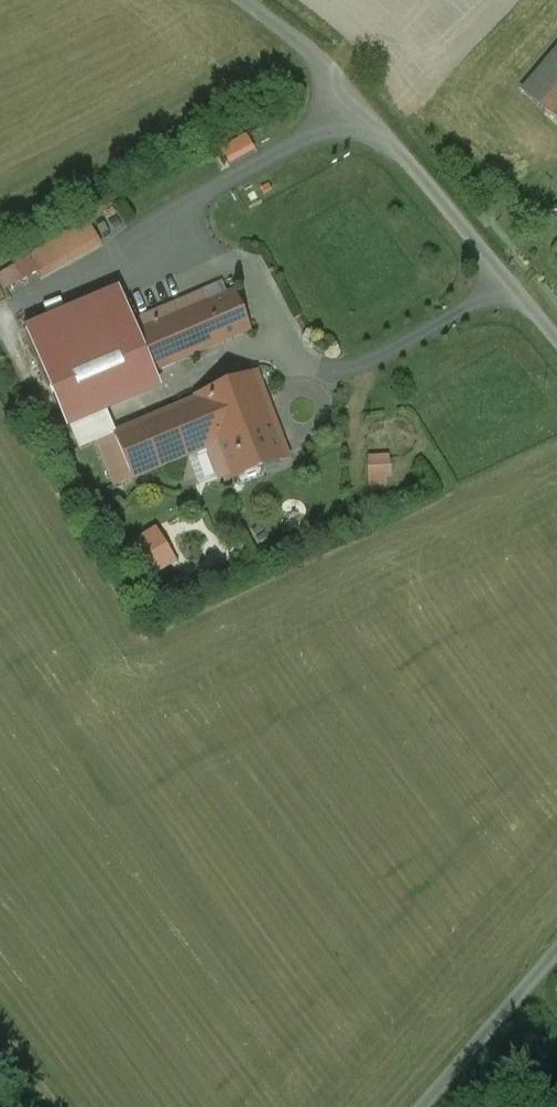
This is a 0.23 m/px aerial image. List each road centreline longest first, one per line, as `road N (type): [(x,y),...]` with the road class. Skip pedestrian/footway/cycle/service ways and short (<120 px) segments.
road 1 (unclassified): [(243,0),(358,101),(556,337)]
road 2 (unclassified): [(556,953),(424,1106)]

